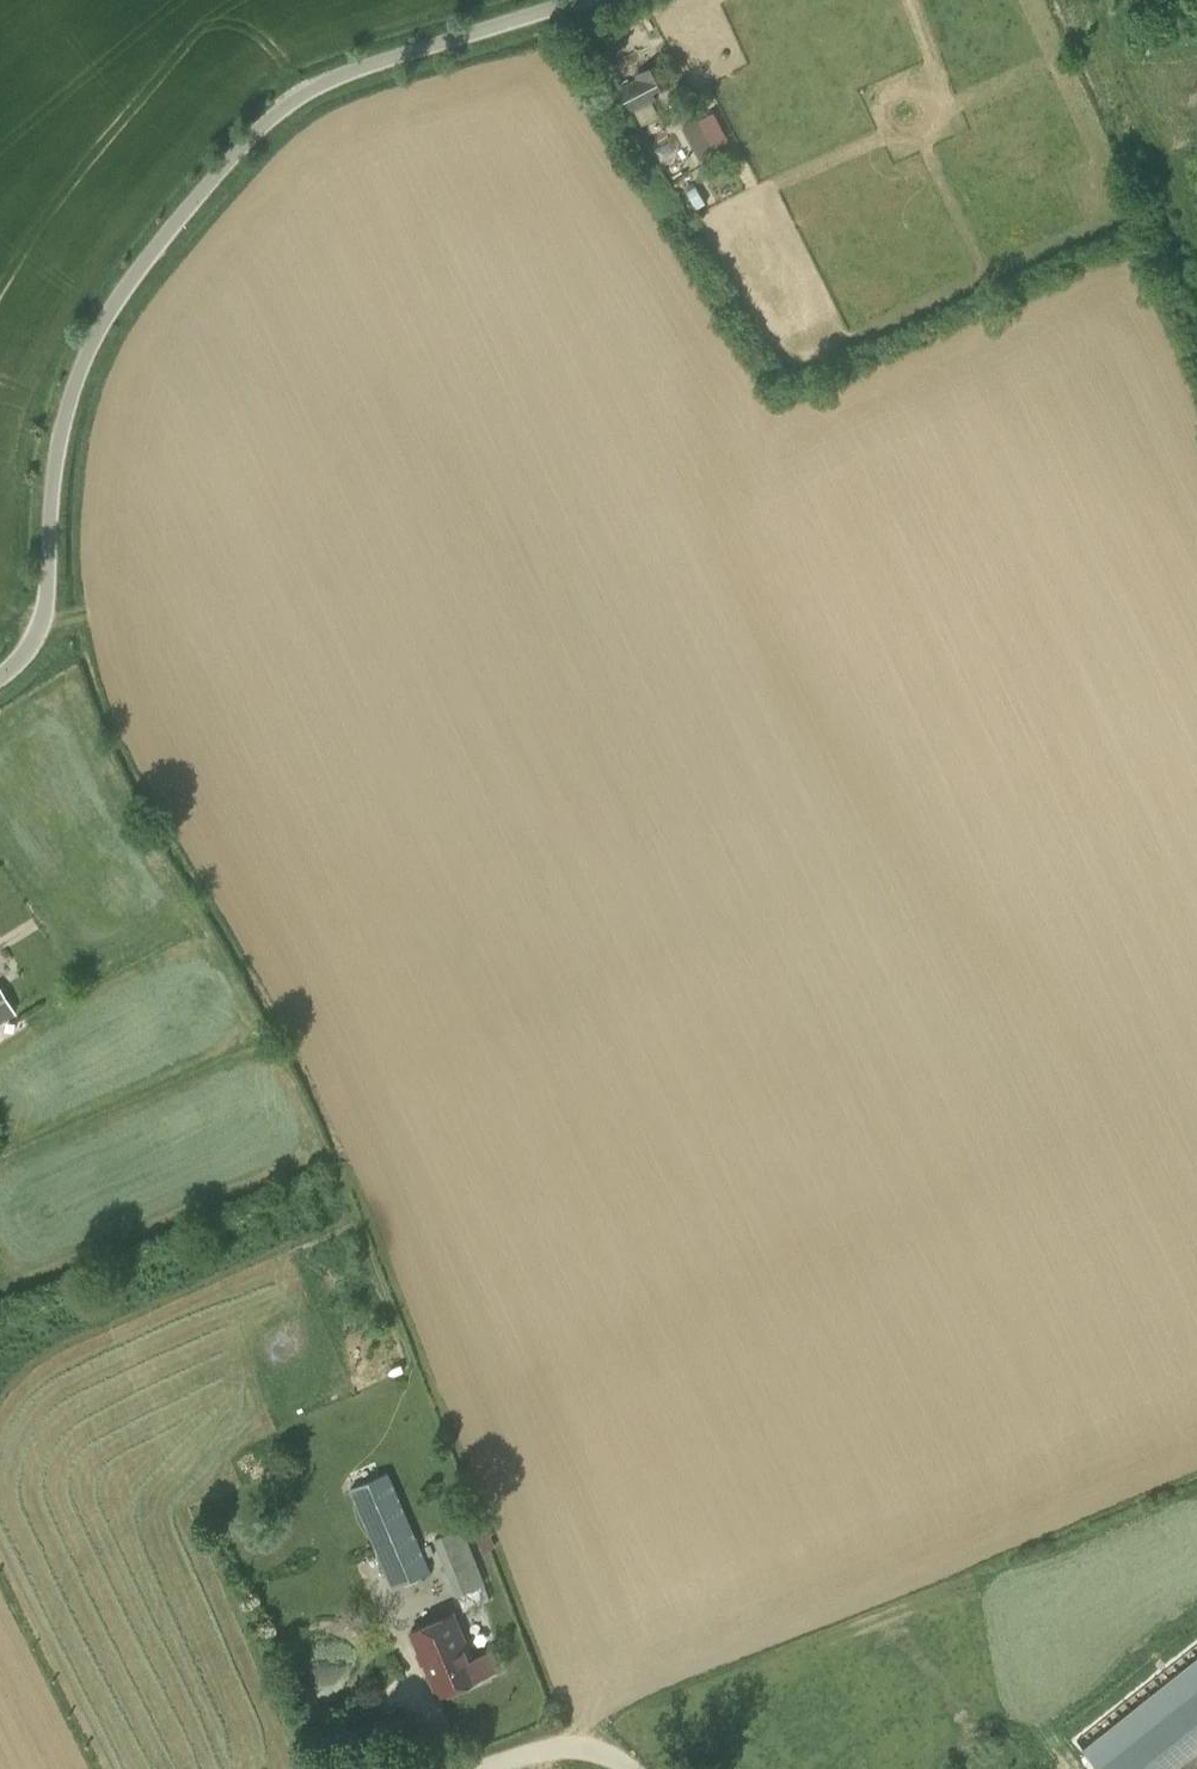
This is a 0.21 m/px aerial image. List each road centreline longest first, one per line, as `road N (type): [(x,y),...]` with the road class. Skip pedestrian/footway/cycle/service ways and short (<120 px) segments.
road 1 (unclassified): [(0,676),(53,631),(70,444),(86,380),(147,257),(260,128),(325,80),(564,0)]
road 2 (unclassified): [(633,1768),(618,1757),(558,1749),(485,1768)]

